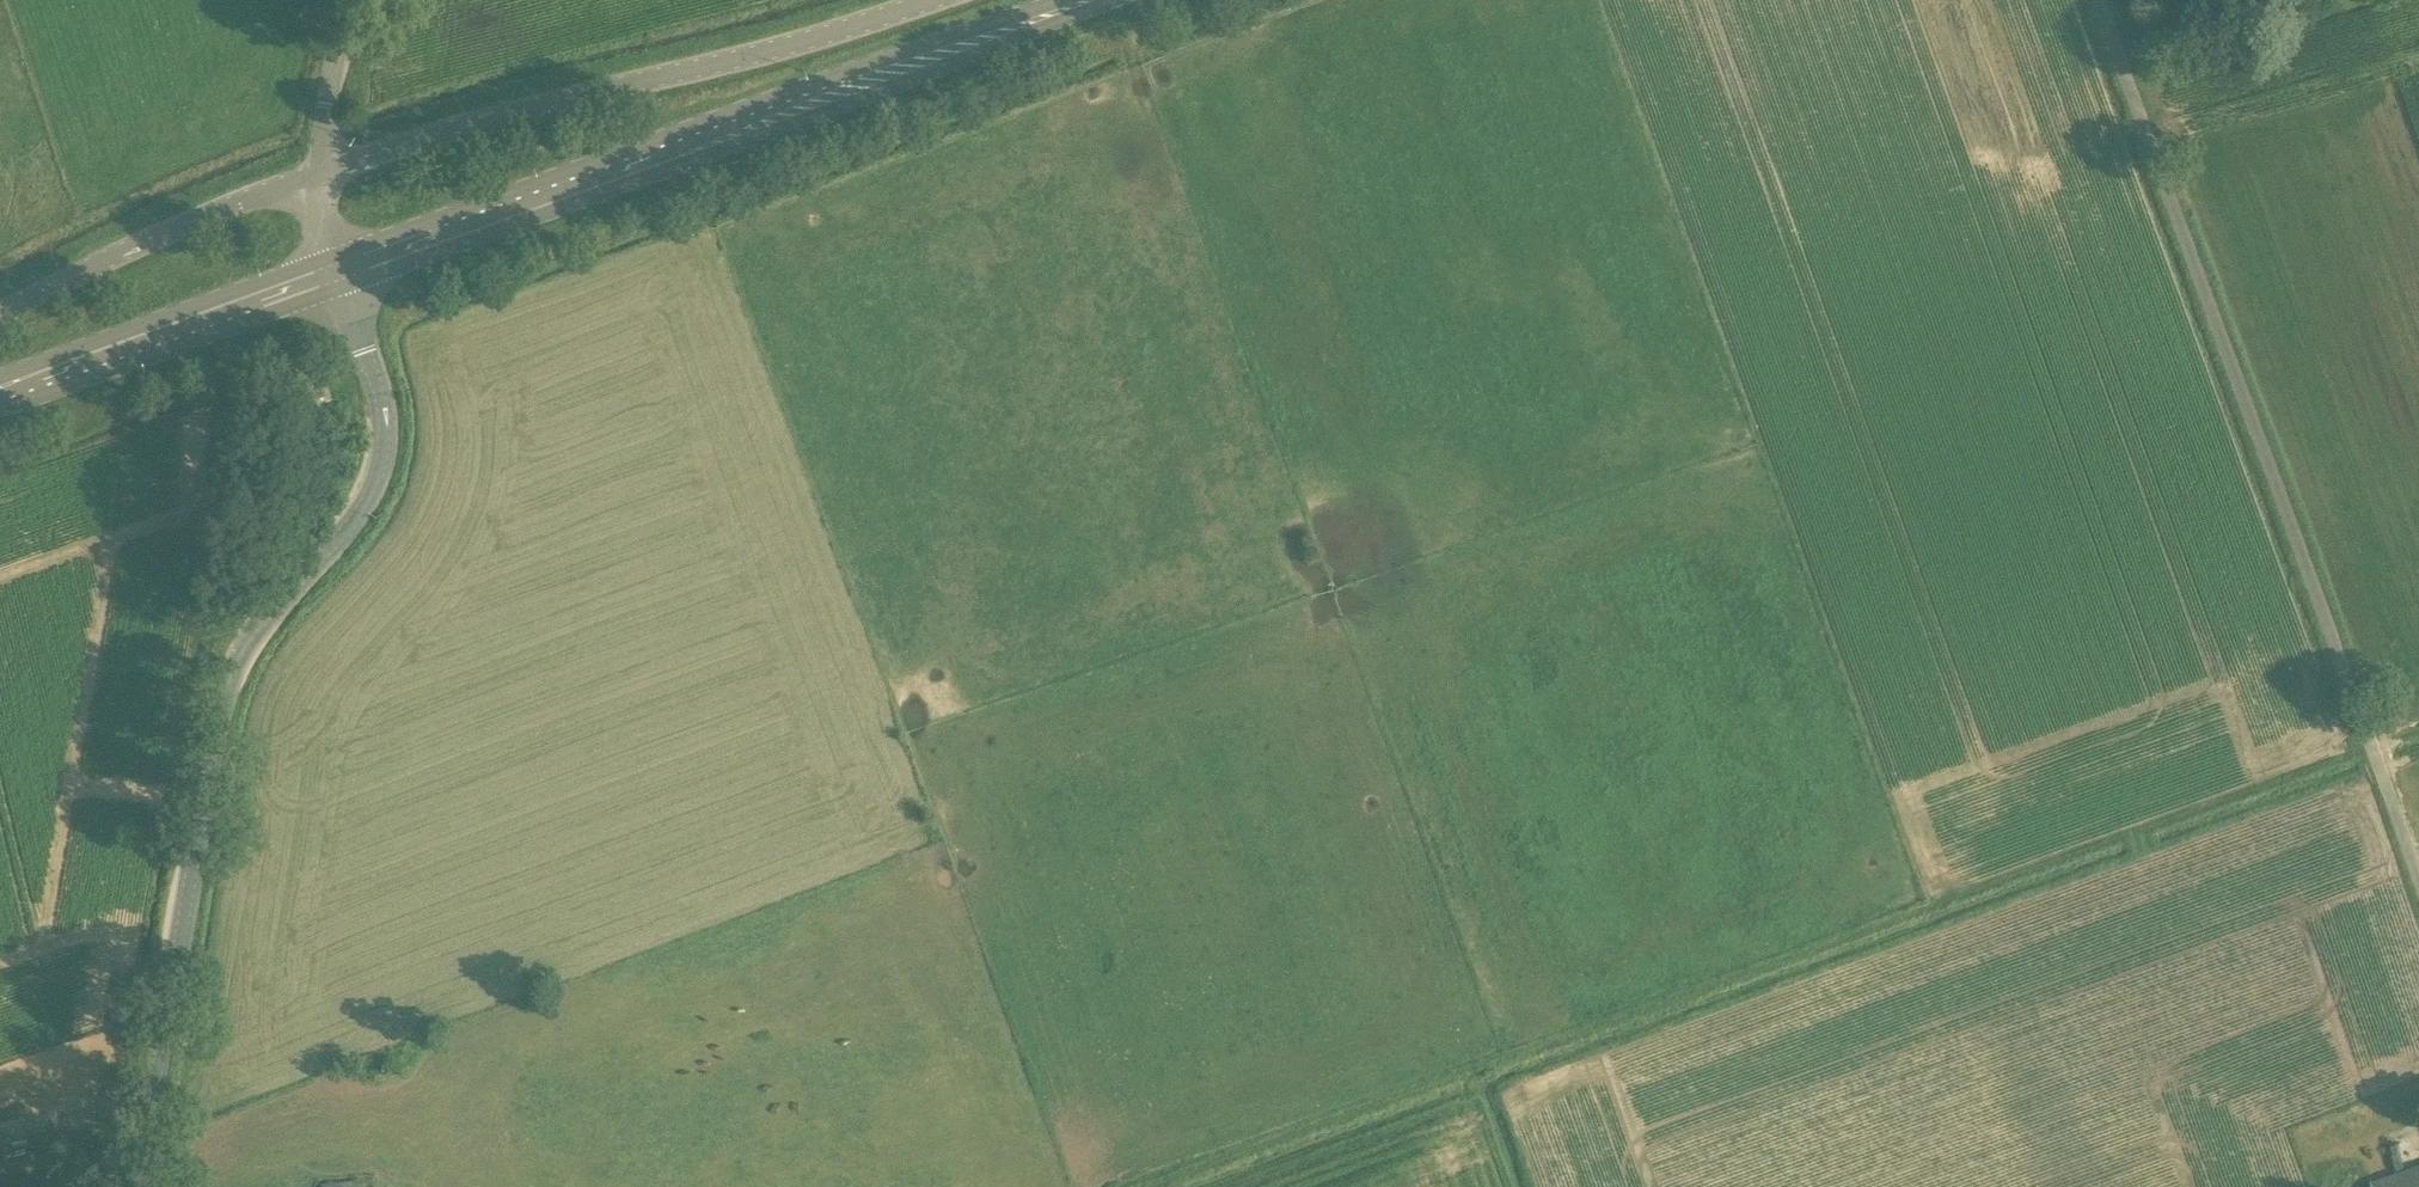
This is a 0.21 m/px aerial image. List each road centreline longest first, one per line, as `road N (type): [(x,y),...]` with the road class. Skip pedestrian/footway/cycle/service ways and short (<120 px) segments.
road 1 (unclassified): [(143,1186),(228,719),(257,649),(386,483),(388,394),(346,266)]
road 2 (unclassified): [(2418,881),(2098,0)]
road 3 (secondary): [(346,266),(1089,0)]
road 4 (unclassified): [(322,173),(789,47),(932,0)]
road 5 (secondary): [(0,395),(346,266)]
road 6 (unclassified): [(0,315),(219,211),(322,173)]
road 7 (tertiary): [(322,173),(317,143),(346,0)]

